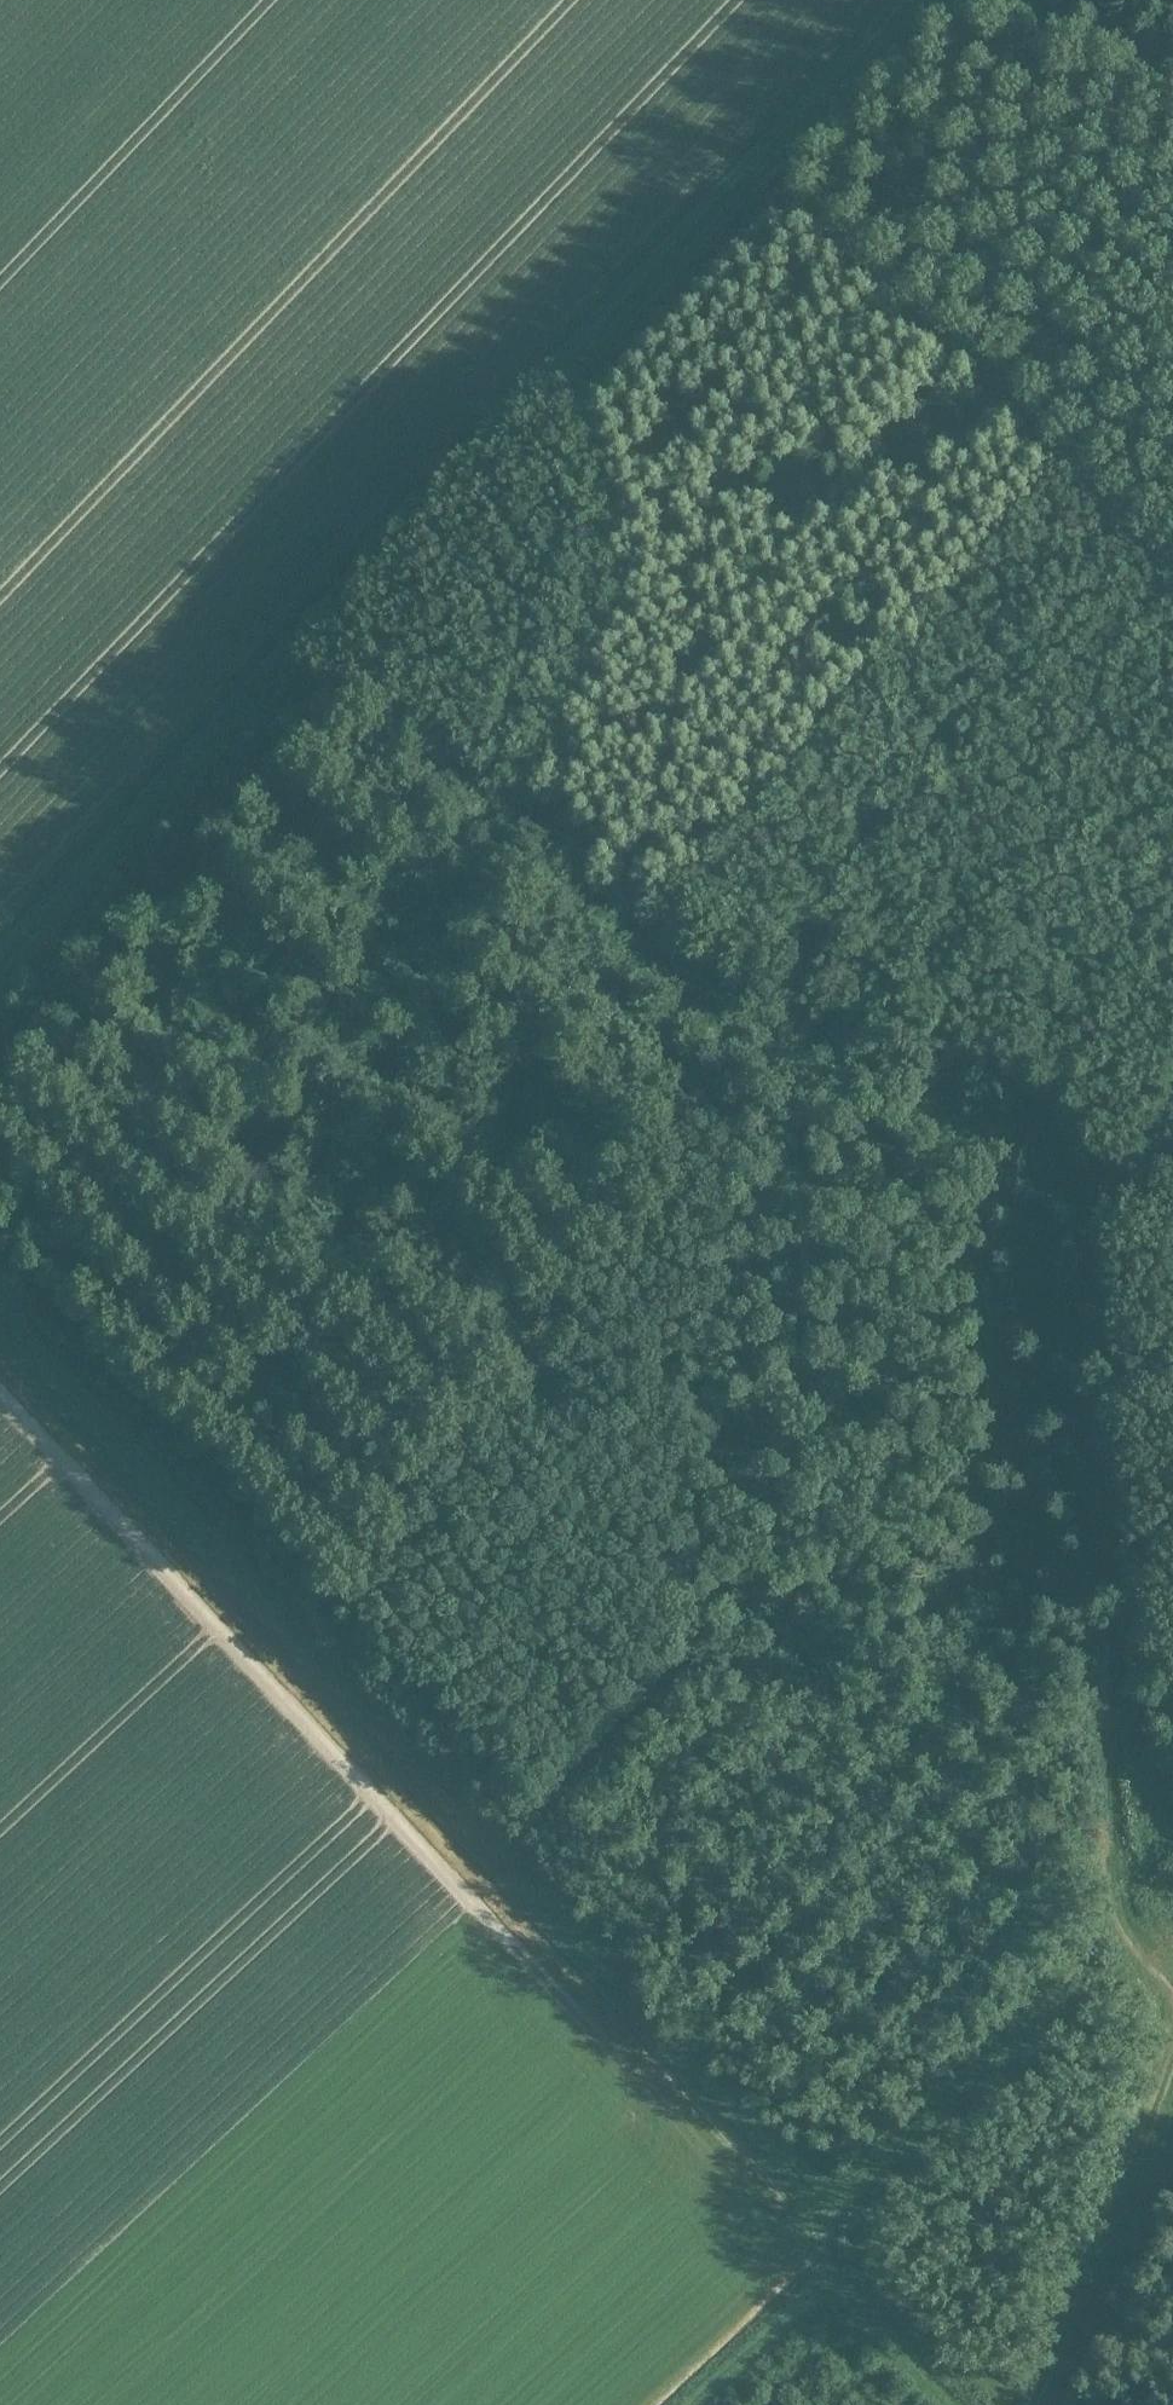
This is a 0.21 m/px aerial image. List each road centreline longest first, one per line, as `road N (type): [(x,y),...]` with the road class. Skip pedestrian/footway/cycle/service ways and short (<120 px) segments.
road 1 (track): [(1017,2404),(1172,2056)]

